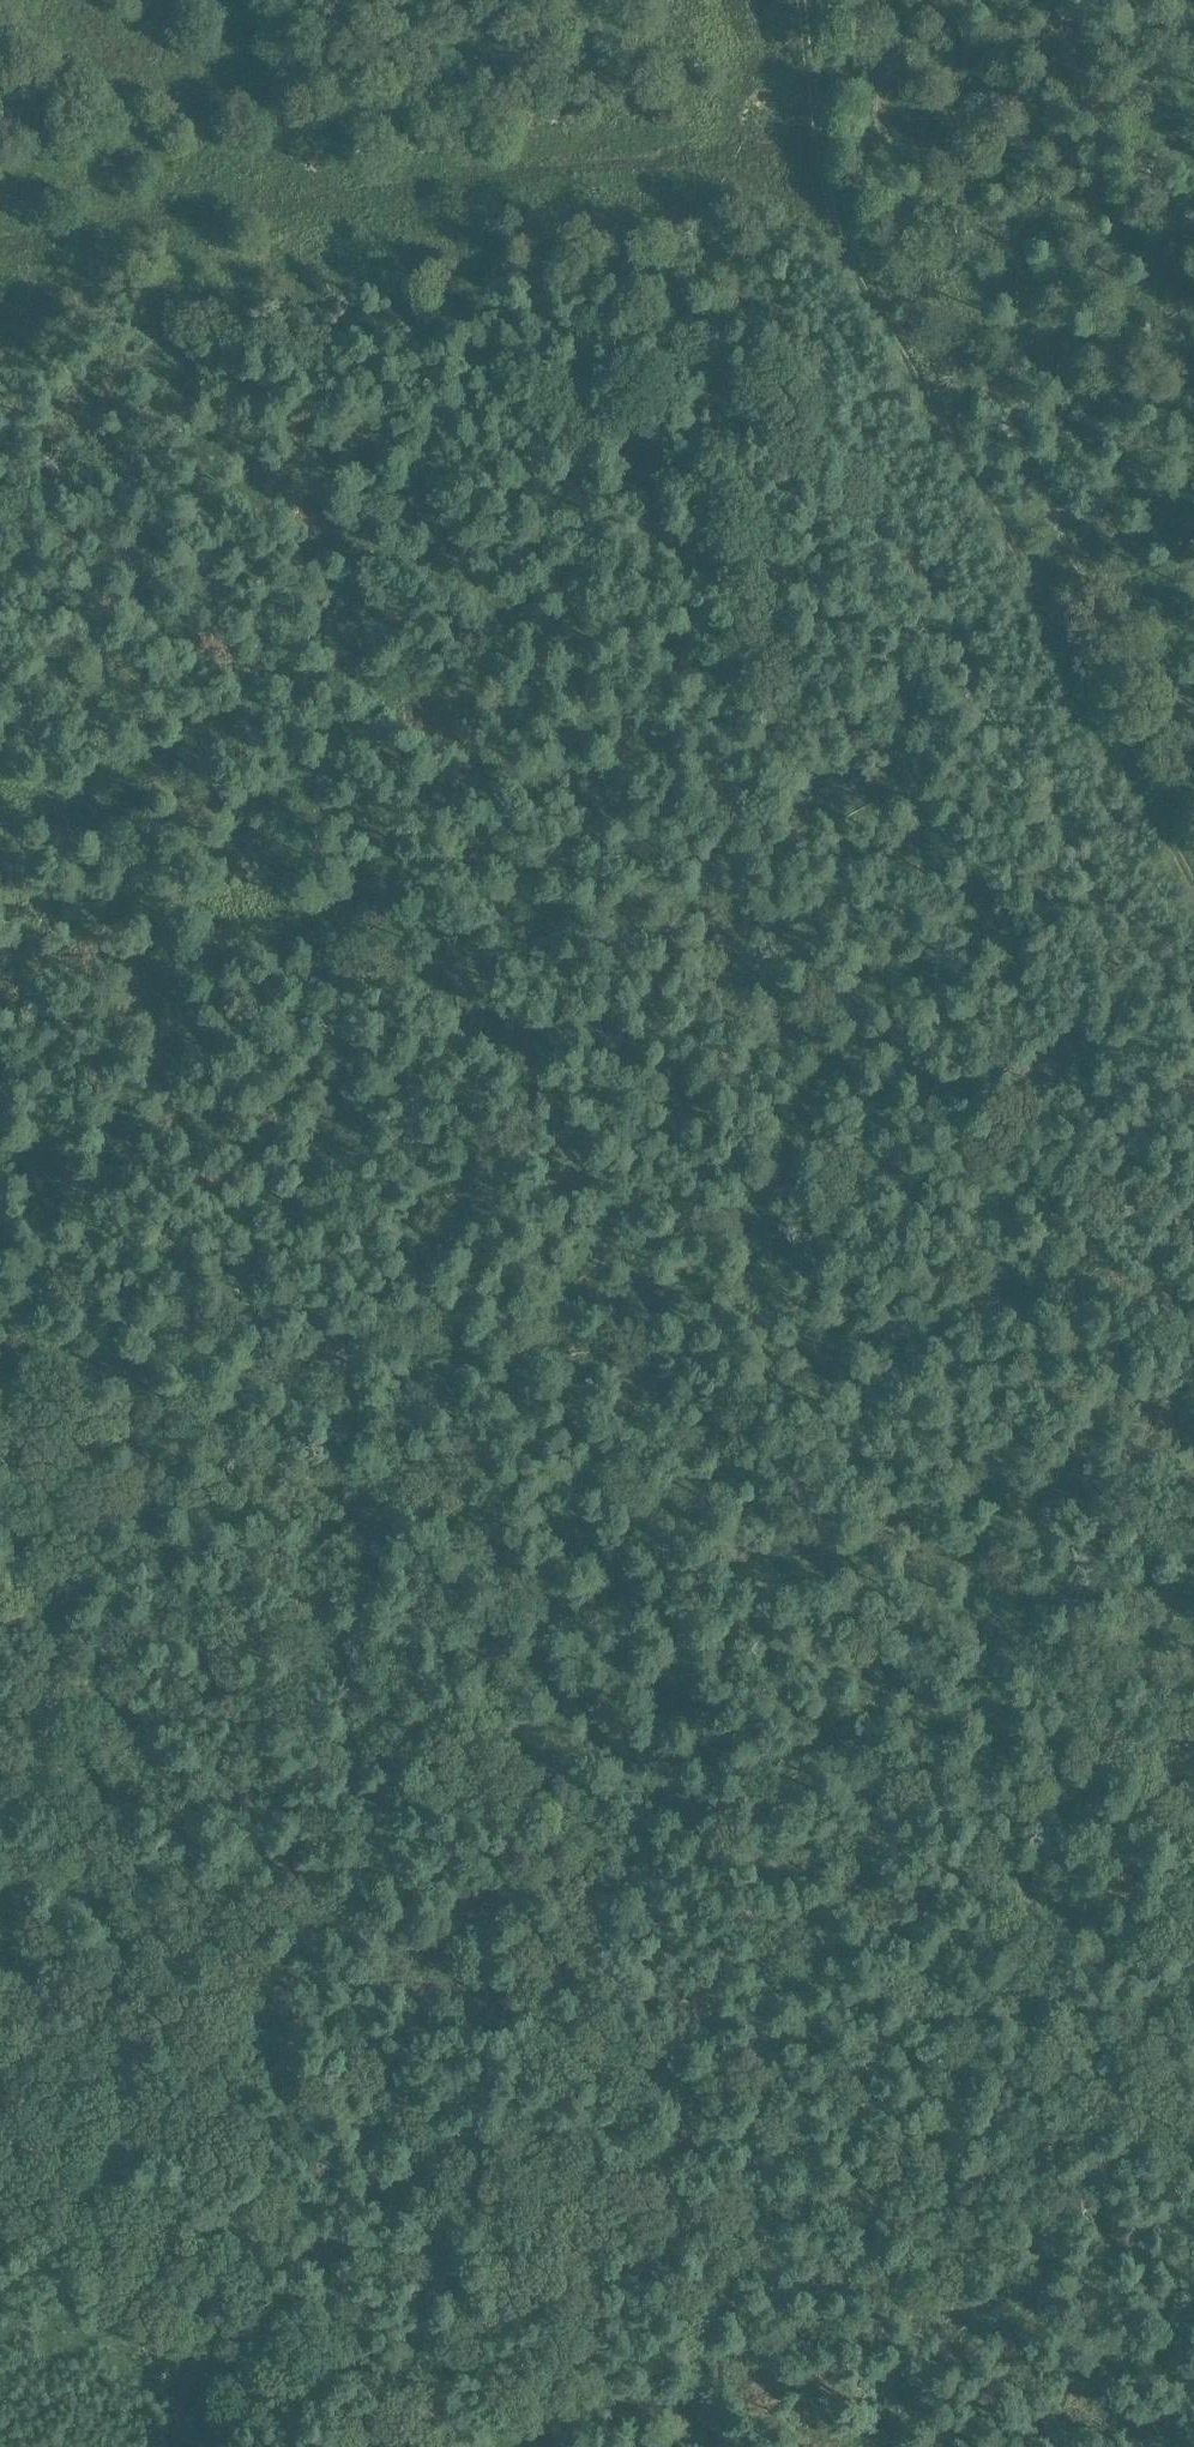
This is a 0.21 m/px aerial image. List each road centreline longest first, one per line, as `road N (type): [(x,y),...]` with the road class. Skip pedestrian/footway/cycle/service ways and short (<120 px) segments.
road 1 (track): [(792,0),(825,242),(959,465),(1193,894)]

